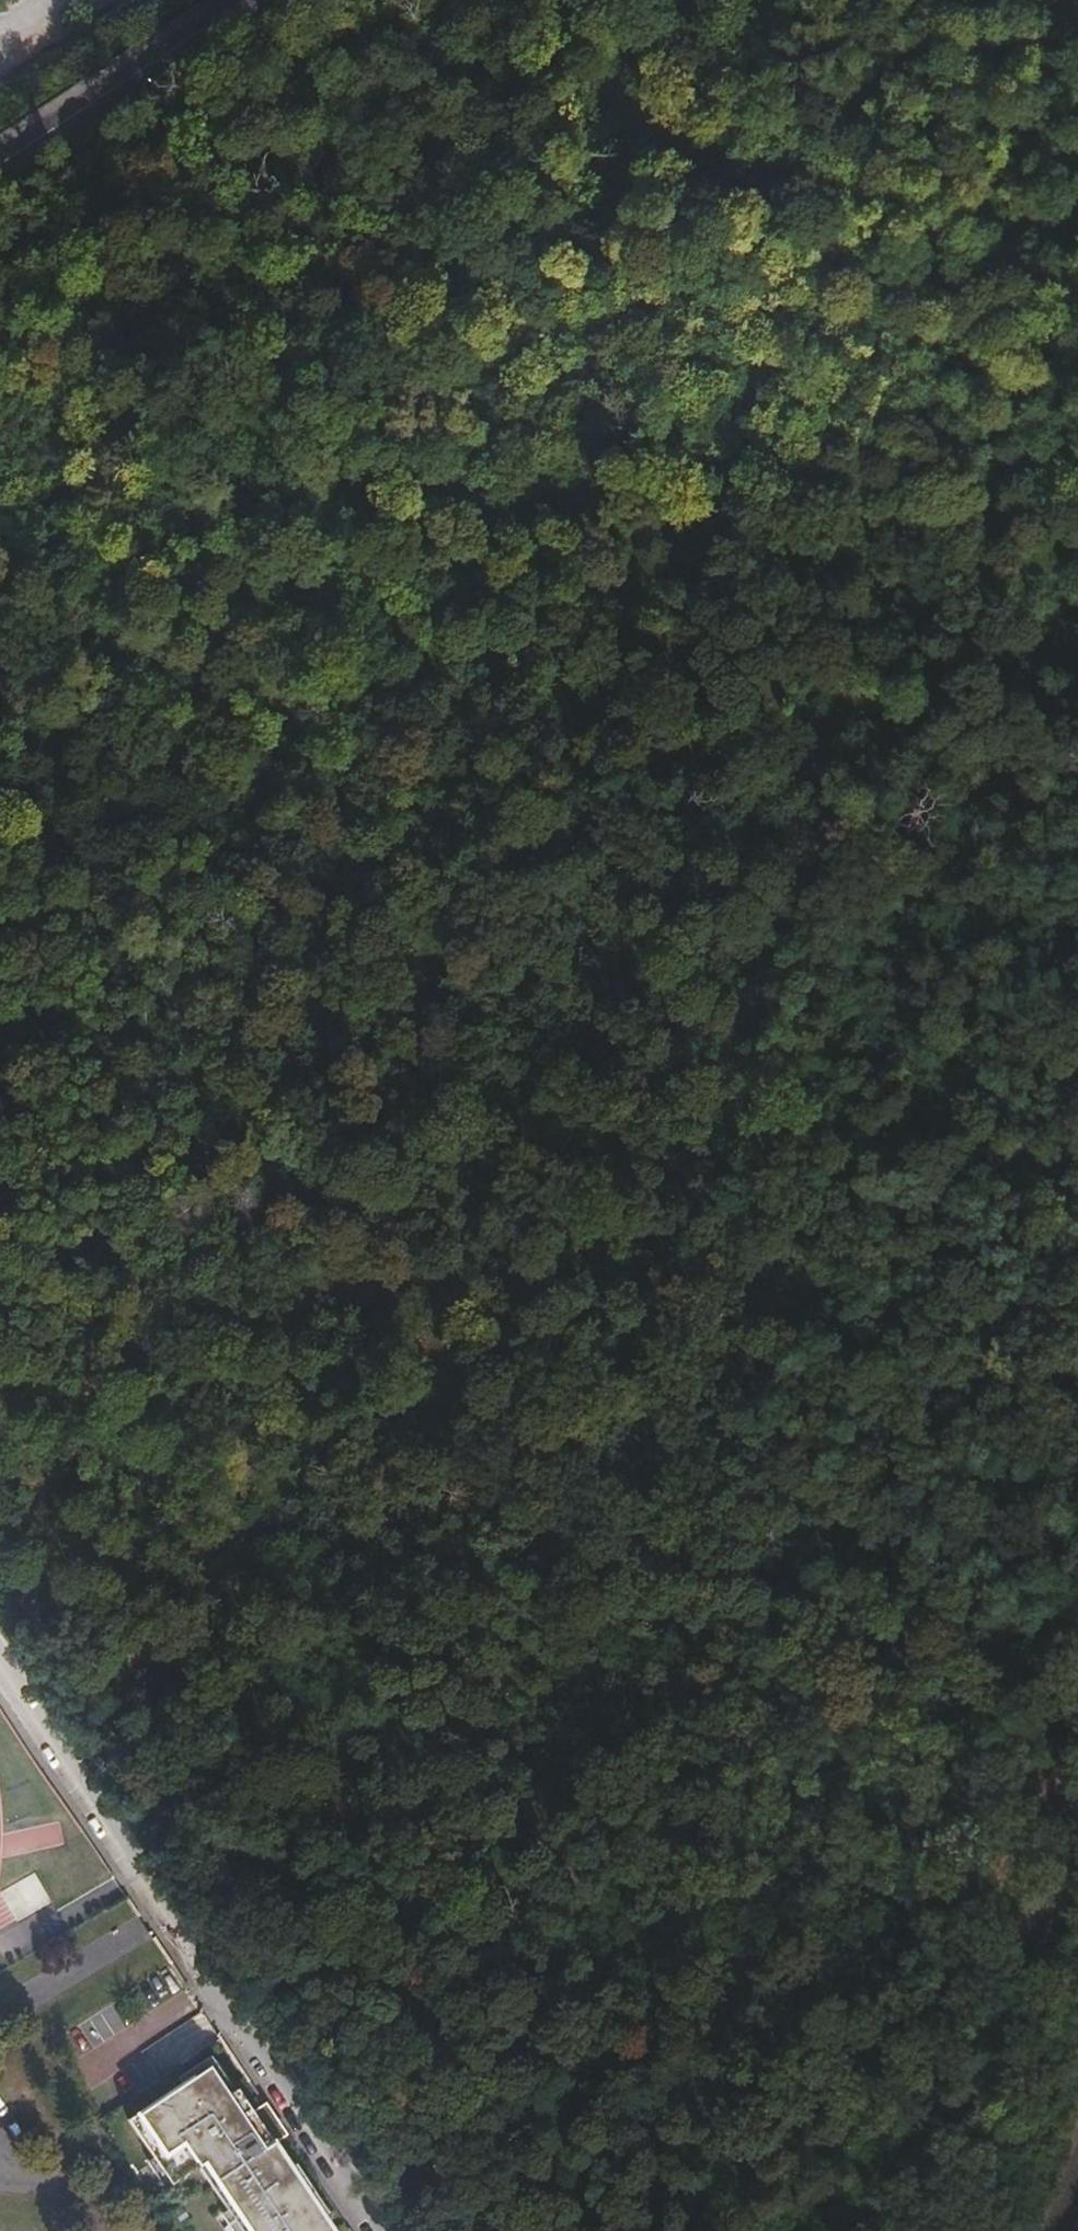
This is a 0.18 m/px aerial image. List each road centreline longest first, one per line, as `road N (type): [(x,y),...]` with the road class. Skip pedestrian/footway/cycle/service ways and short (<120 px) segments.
road 1 (residential): [(387,2230),(265,2045),(0,1675)]
road 2 (primary): [(0,168),(253,0)]

